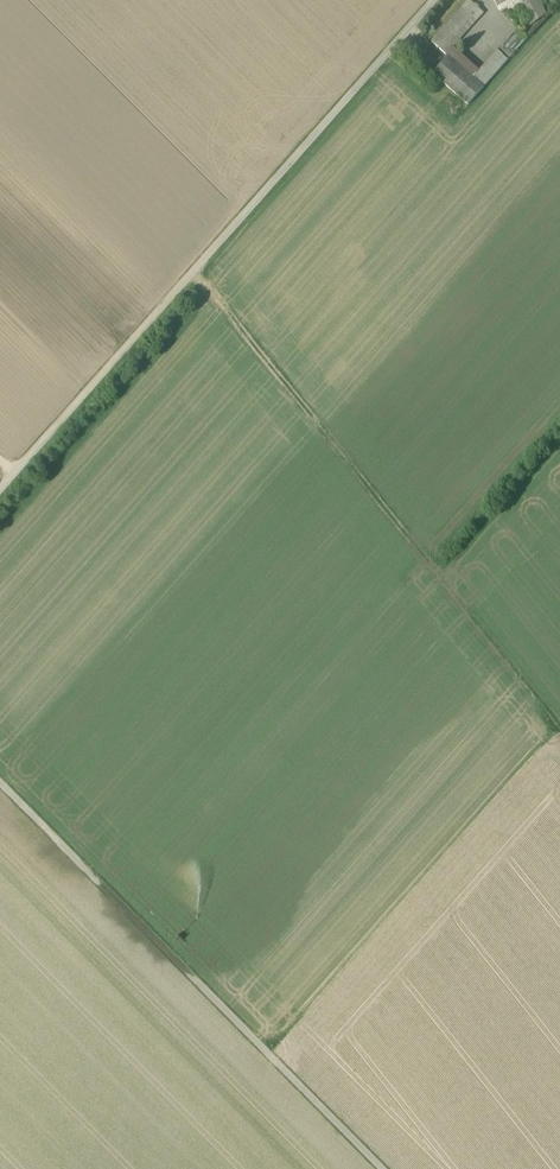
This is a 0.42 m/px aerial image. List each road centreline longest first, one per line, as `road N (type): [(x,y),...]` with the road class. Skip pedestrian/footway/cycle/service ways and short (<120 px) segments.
road 1 (track): [(0,488),(433,0)]
road 2 (track): [(195,270),(559,728)]
road 3 (track): [(0,782),(383,1168)]

